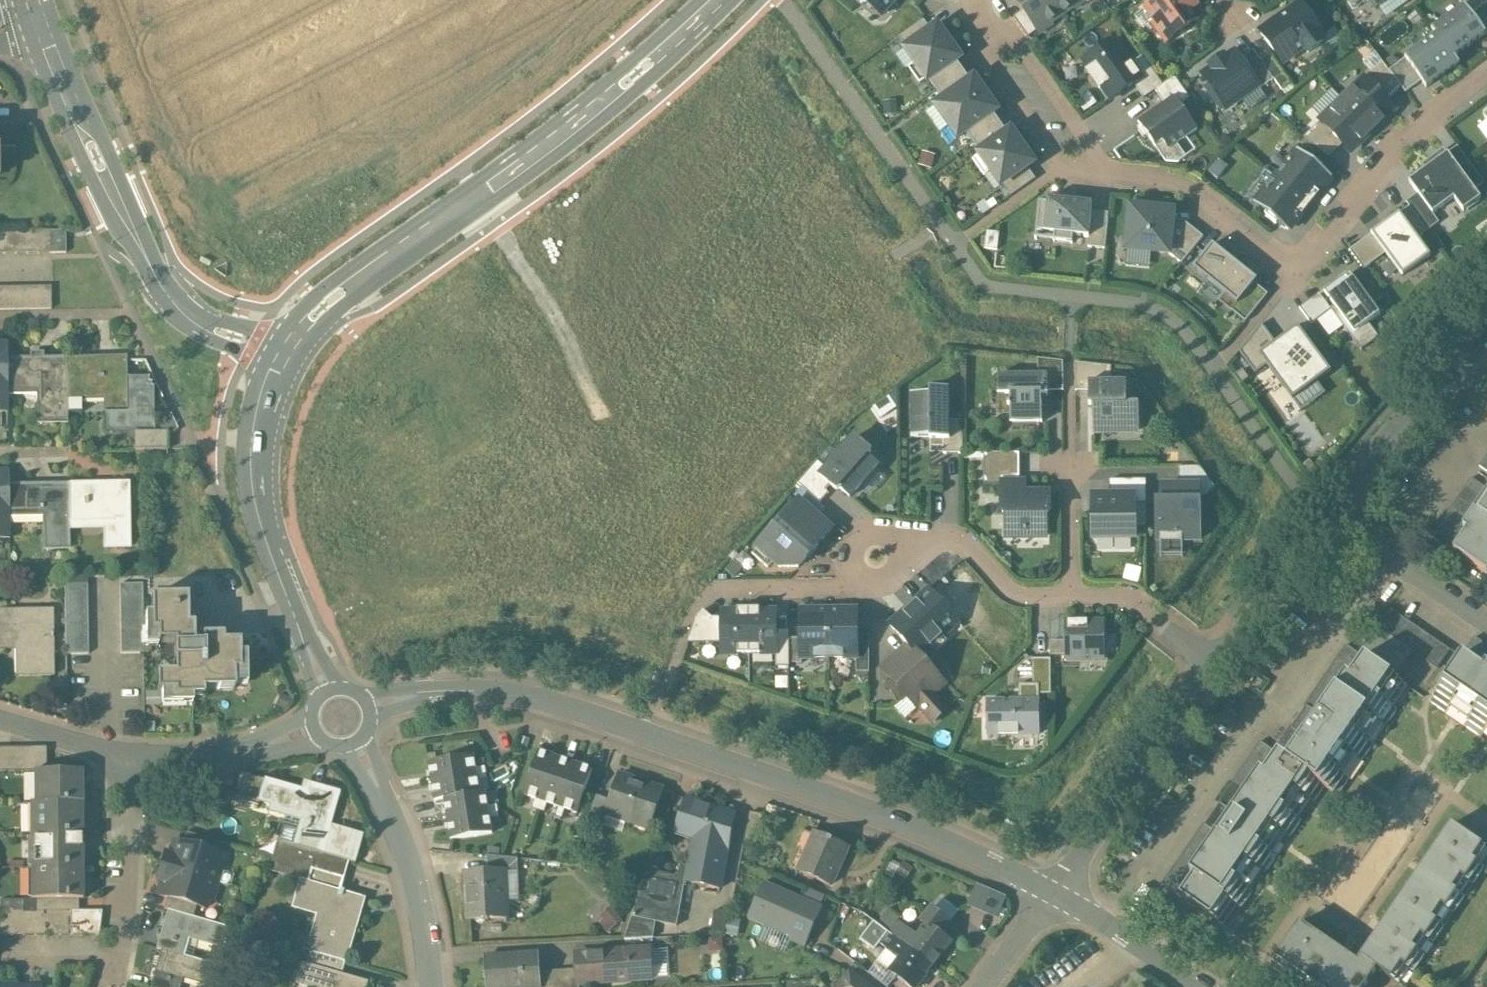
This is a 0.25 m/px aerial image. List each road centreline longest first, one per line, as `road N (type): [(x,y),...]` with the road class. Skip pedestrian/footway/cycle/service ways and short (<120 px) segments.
road 1 (tertiary): [(1052,893),(932,834),(602,716),(466,689),(369,706)]
road 2 (residential): [(1486,79),(1408,138),(1316,254),(1298,265),(1179,184),(1115,177),(1074,161),(986,29),(981,0)]
road 3 (residential): [(284,354),(206,325),(155,278),(35,17)]
road 4 (tertiary): [(327,690),(269,542),(258,487),(260,428),(284,354)]
road 5 (tertiary): [(480,194),(640,72),(718,0)]
road 6 (residential): [(1052,893),(1213,665)]
road 7 (tertiary): [(432,986),(403,847),(354,742)]
road 8 (tertiary): [(284,354),(324,306),(480,194)]
road 9 (residential): [(1333,510),(1457,359),(1486,335)]
road 10 (residential): [(104,986),(124,892),(126,760)]
road 11 (residential): [(1071,596),(1024,596),(963,543),(894,537)]
road 12 (residential): [(1213,665),(1333,510)]
road 13 (residential): [(315,727),(249,748),(126,760)]
road 14 (residential): [(1486,619),(1333,510)]
road 15 (tertiary): [(1201,986),(1052,893)]
road 16 (residential): [(1213,665),(1130,600),(1071,596)]
road 17 (residential): [(867,581),(716,589)]
road 18 (residential): [(1071,596),(1071,454)]
road 19 (unclassified): [(480,194),(558,305)]
road 20 (residential): [(126,760),(0,716)]

